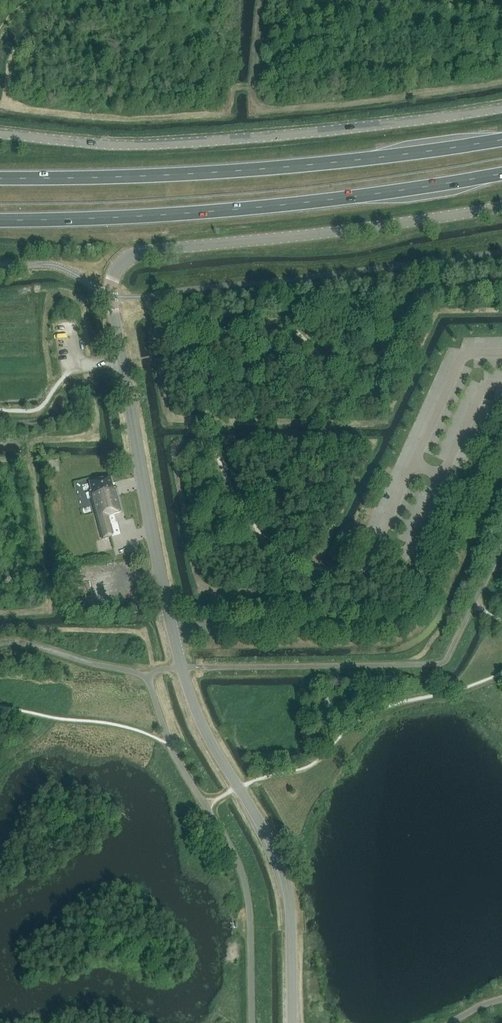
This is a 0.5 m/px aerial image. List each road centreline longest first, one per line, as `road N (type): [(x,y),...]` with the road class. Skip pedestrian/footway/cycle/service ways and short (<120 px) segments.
road 1 (tertiary): [(172,627),(112,296),(117,270),(150,251),(501,207)]
road 2 (trunk): [(0,220),(293,204),(501,175)]
road 3 (tertiary): [(0,133),(123,145),(501,109)]
road 4 (trunk): [(501,141),(287,168),(0,178)]
road 5 (unclassified): [(172,627),(370,625),(405,616),(425,593),(501,433)]
road 6 (tertiary): [(292,1022),(287,888),(199,720),(172,627)]

